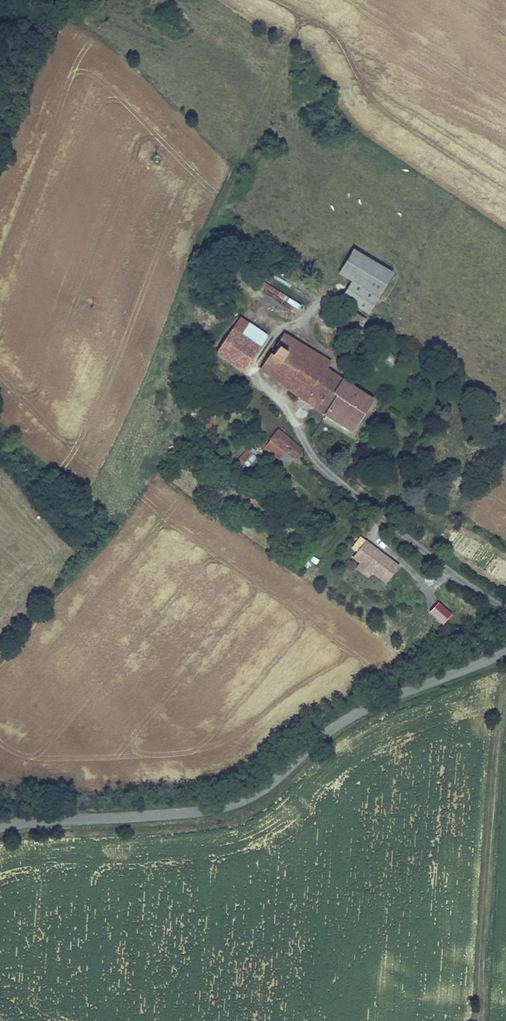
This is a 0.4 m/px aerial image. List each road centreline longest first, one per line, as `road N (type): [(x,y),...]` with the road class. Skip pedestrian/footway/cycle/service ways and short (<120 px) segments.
road 1 (tertiary): [(505,651),(353,714),(237,804),(0,828)]
road 2 (track): [(263,383),(301,413),(304,440),(328,470),(453,570),(505,596)]
road 3 (track): [(494,1020),(505,730)]

